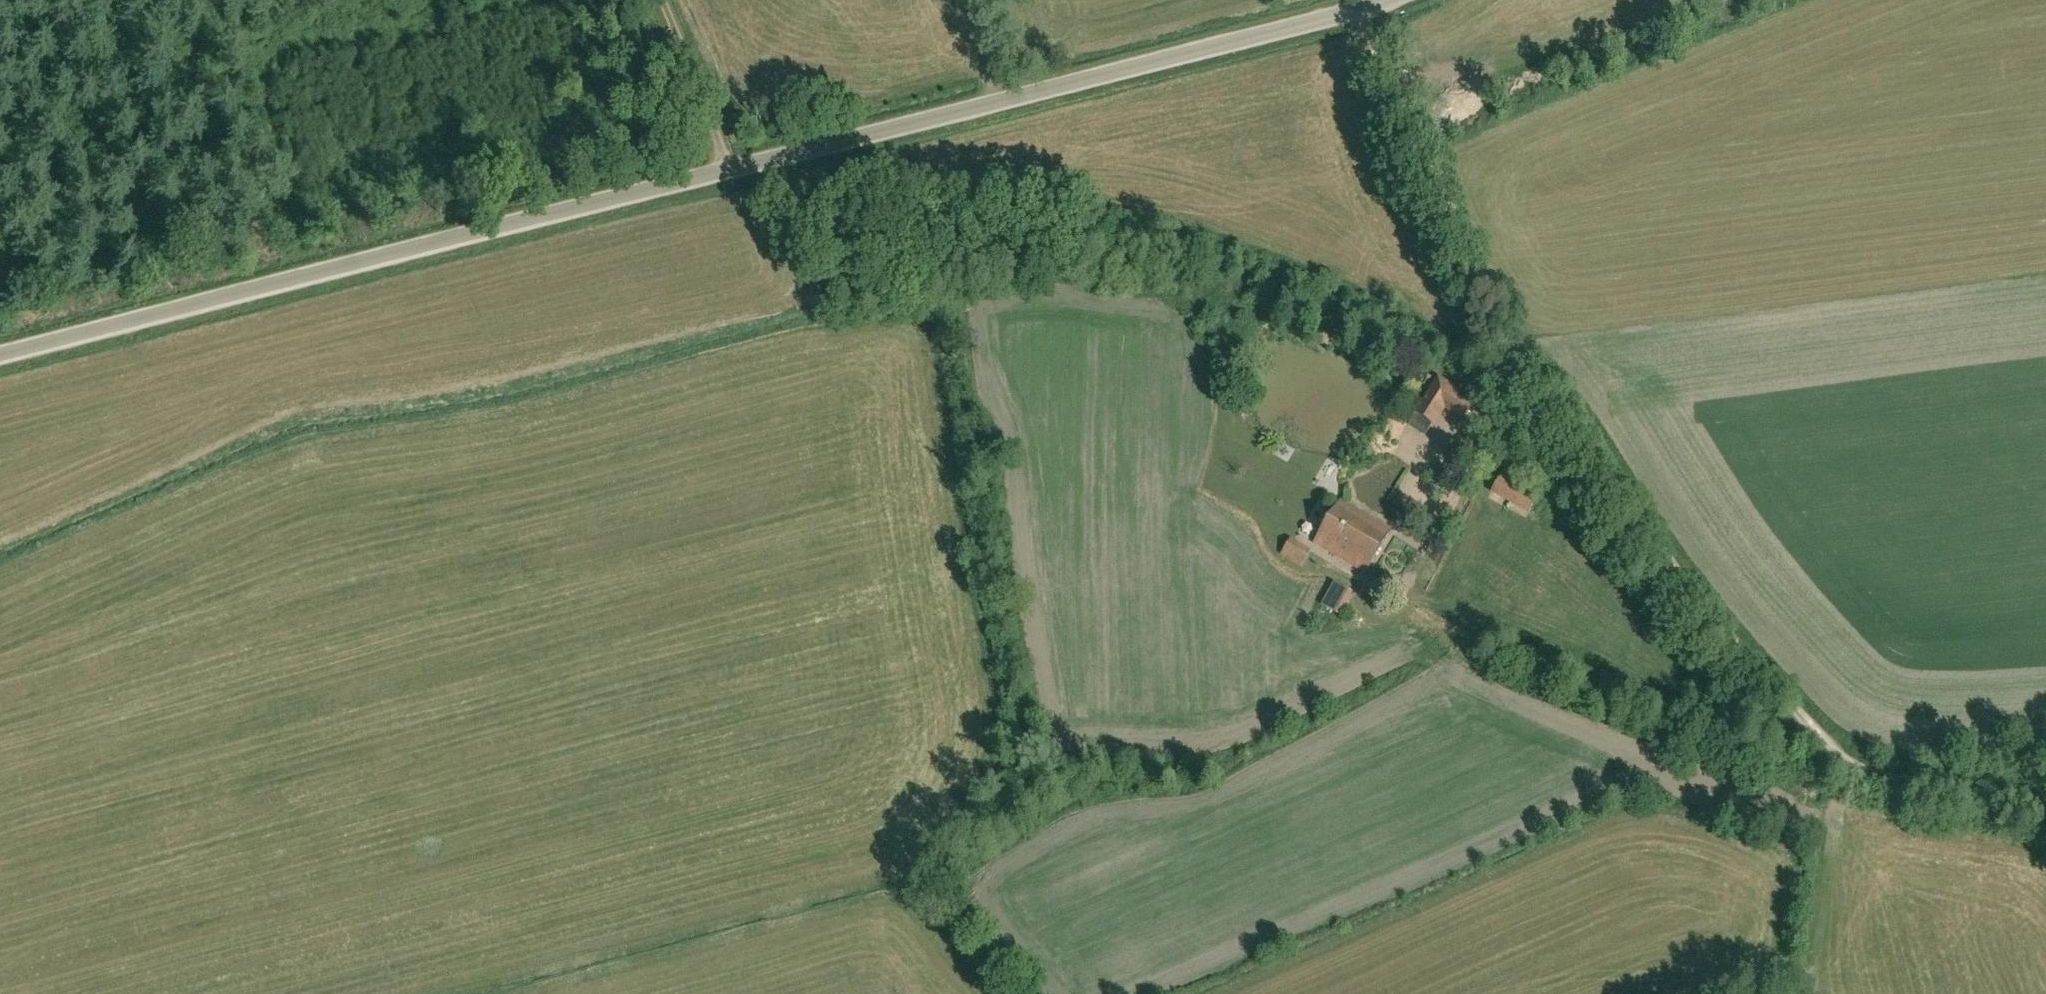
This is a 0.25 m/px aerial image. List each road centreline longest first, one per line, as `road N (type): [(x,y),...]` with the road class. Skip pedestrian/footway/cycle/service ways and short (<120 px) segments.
road 1 (unclassified): [(0,355),(1392,0)]
road 2 (track): [(1364,9),(1475,264),(1756,680),(1840,768),(1871,787),(2045,811)]
road 3 (track): [(0,102),(409,0)]

